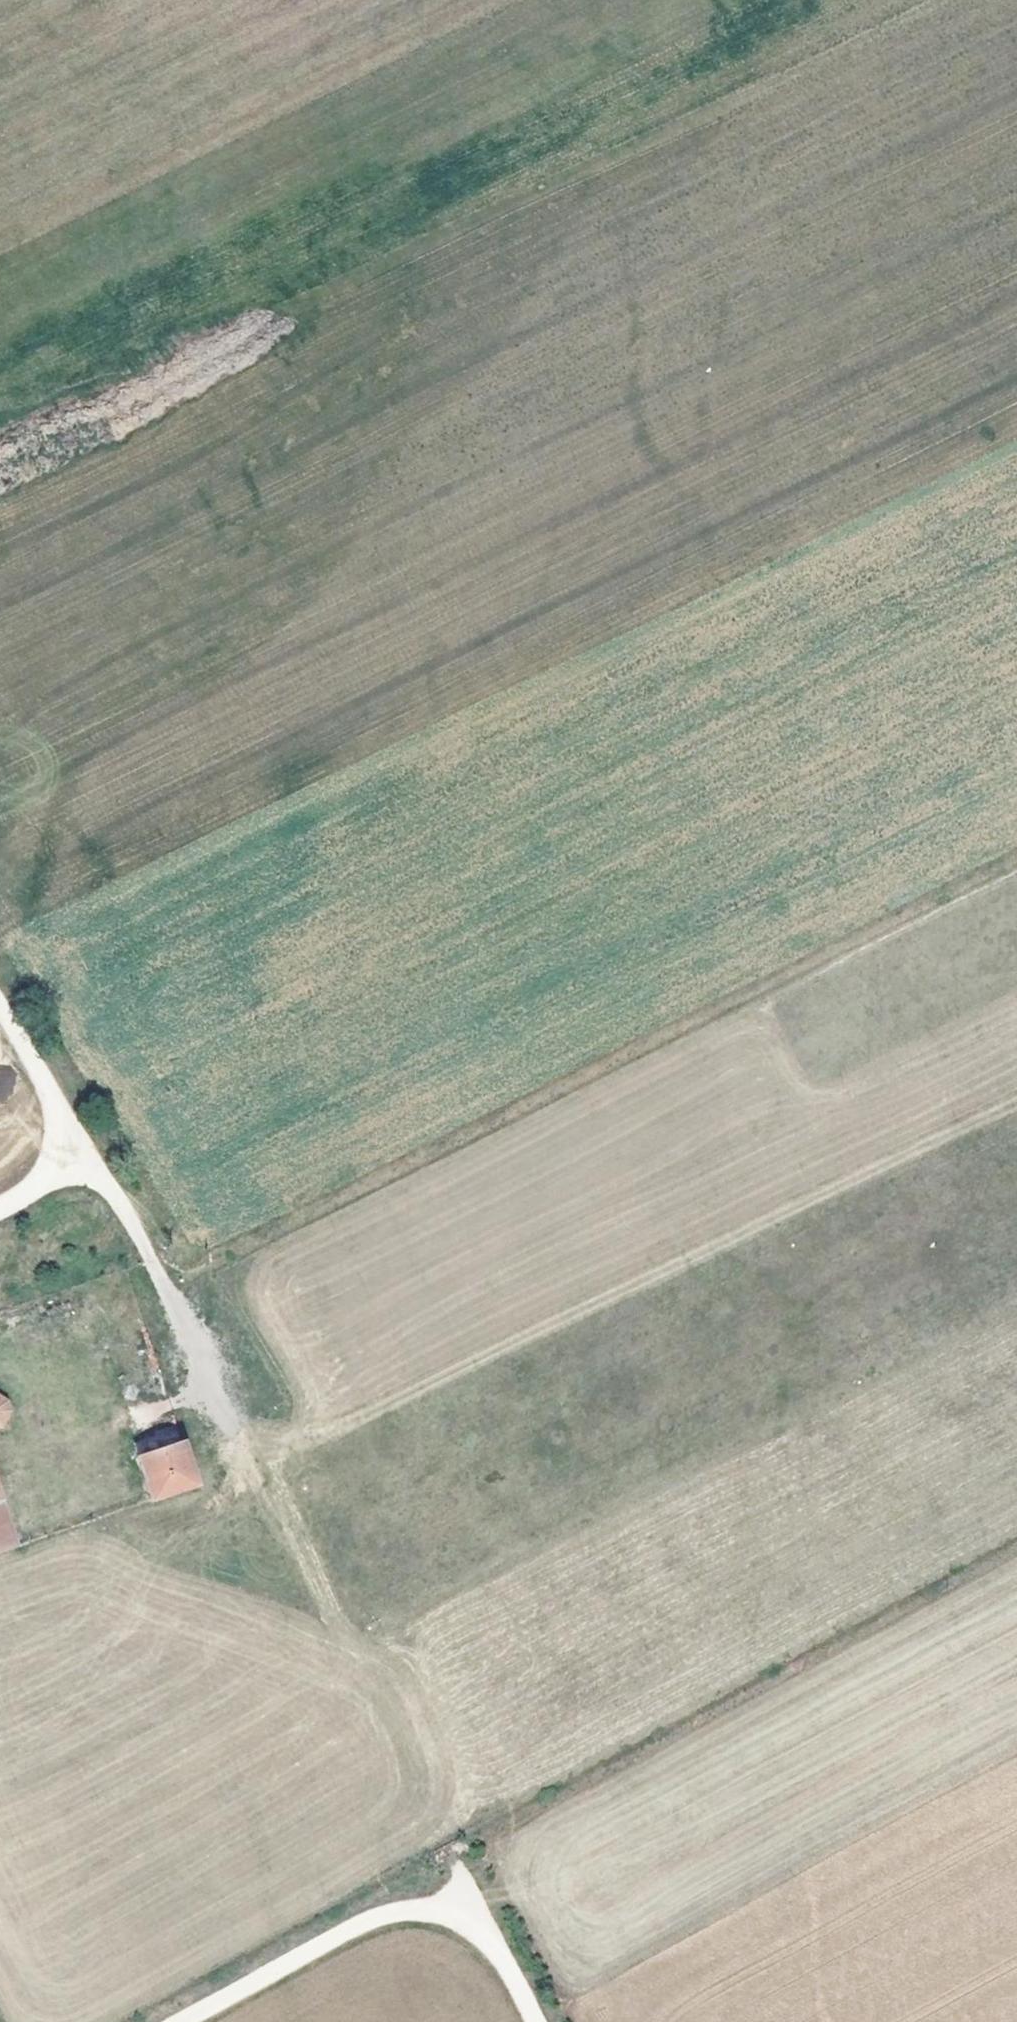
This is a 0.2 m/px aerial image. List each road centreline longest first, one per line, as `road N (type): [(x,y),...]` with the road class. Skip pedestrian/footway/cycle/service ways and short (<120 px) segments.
road 1 (track): [(535,2021),(497,1950),(477,1933),(425,1917),(355,1935),(196,2021)]
road 2 (track): [(0,1219),(49,1188),(61,1133),(49,1088),(0,1010)]

